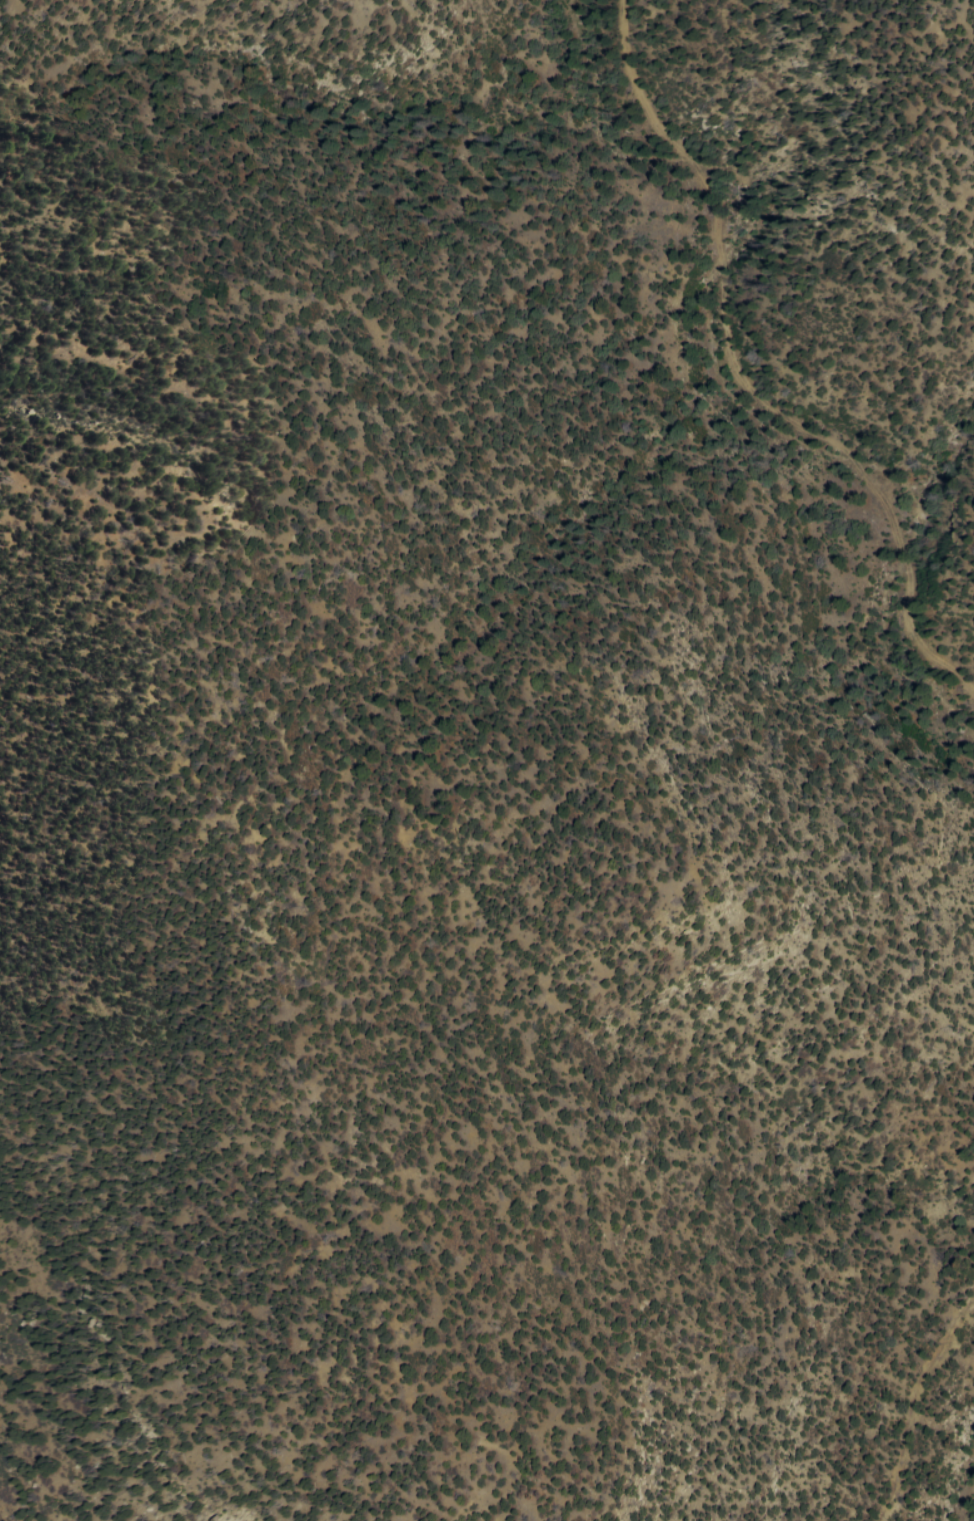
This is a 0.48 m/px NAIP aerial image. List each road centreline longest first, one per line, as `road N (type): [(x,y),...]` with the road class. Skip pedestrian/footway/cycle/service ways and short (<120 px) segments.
road 1 (track): [(973,703),(910,639),(899,616),(899,558),(871,492),(842,455),(761,410),(733,380),(718,350),(707,273),(712,186),(668,155),(640,114),(616,32),(617,0)]

